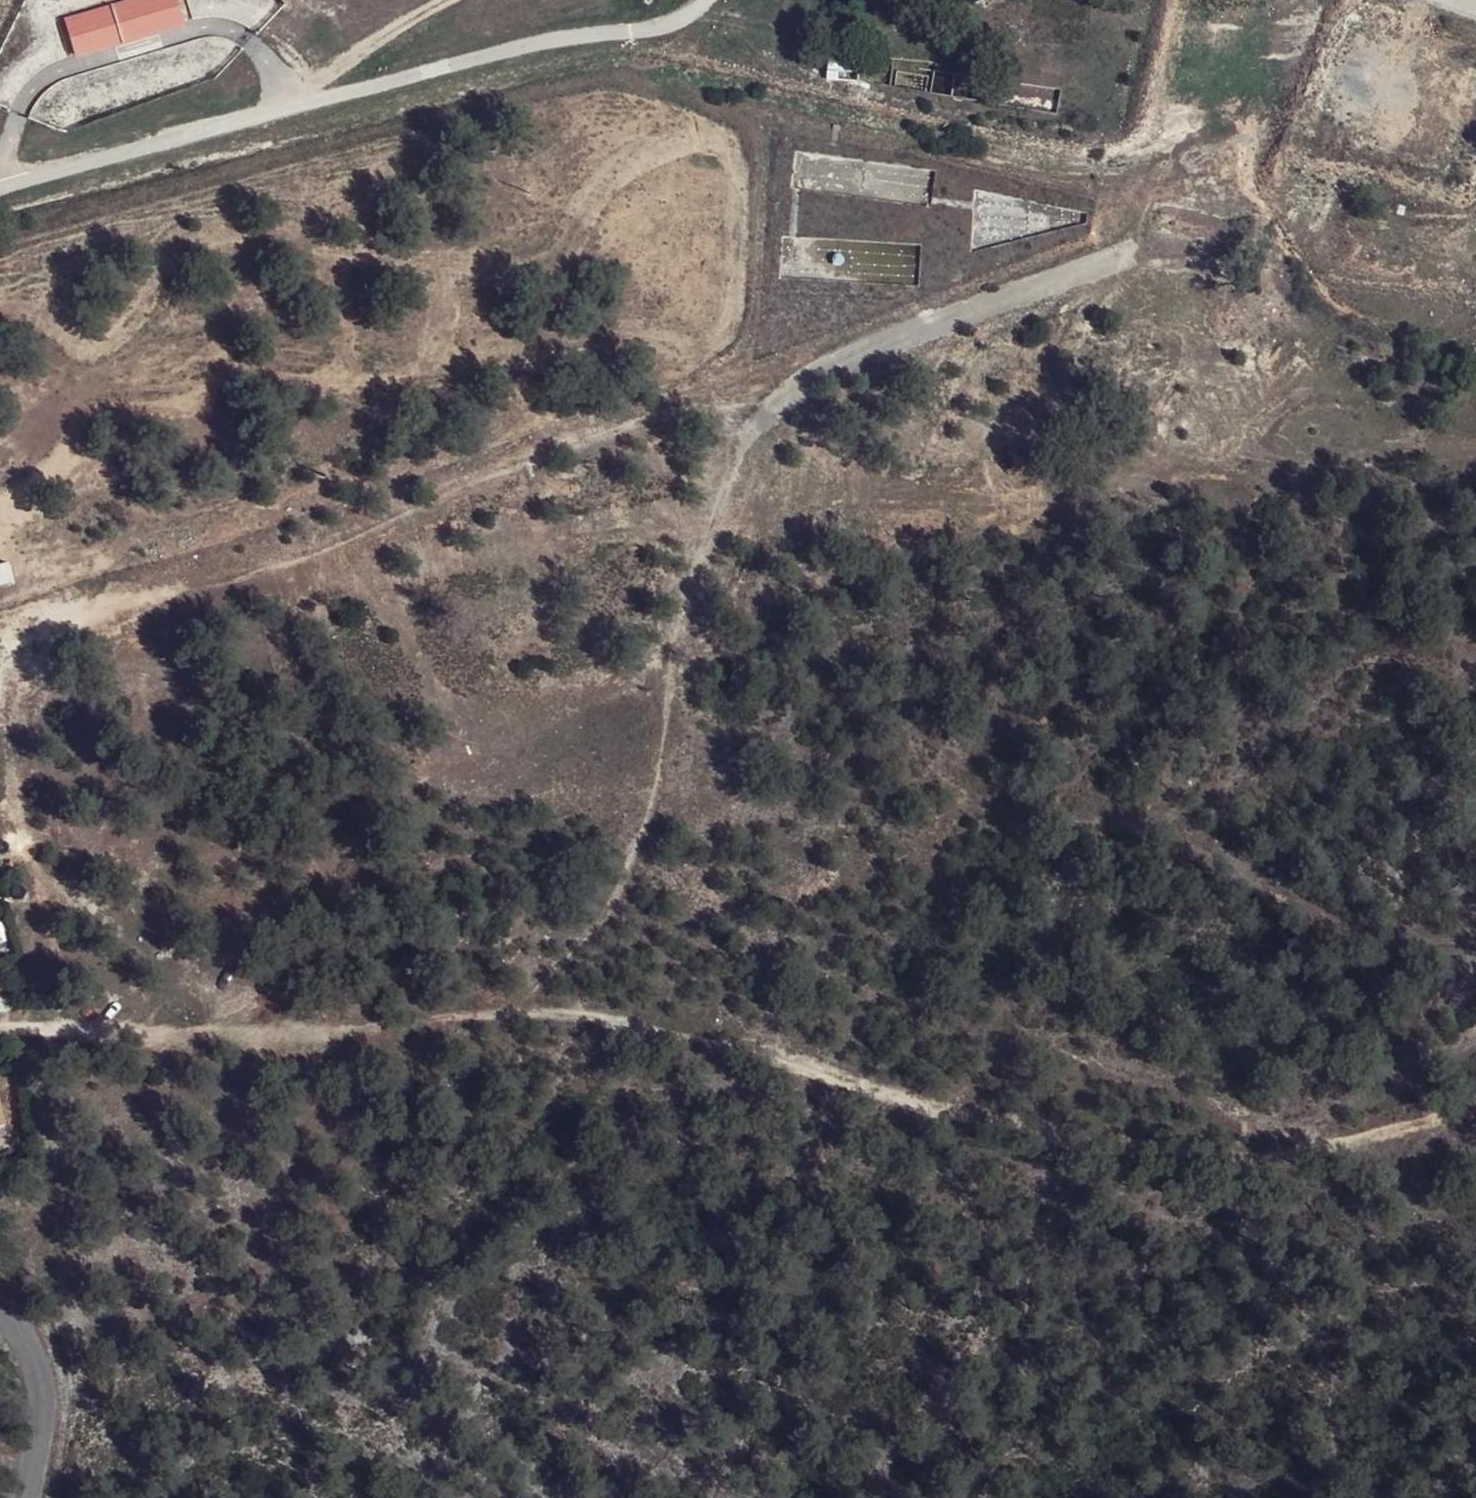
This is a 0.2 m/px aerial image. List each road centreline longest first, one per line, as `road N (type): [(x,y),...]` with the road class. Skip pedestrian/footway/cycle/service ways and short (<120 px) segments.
road 1 (residential): [(0,1309),(46,1368),(31,1497)]

